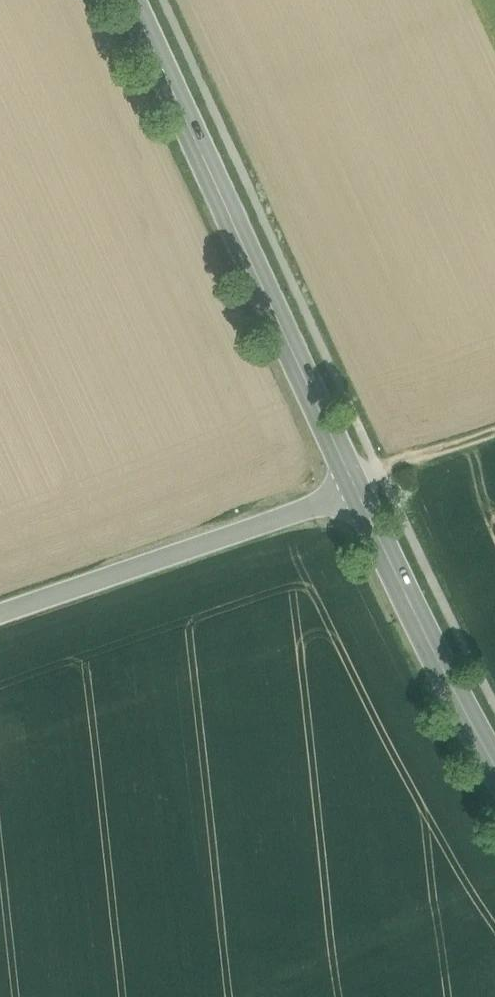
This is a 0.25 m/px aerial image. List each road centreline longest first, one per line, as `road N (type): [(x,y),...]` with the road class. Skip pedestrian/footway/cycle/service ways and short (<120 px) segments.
road 1 (primary): [(131,0),(358,493)]
road 2 (unclassified): [(0,613),(358,493)]
road 3 (primary): [(358,493),(494,765)]
road 4 (track): [(494,432),(400,460),(358,493)]

